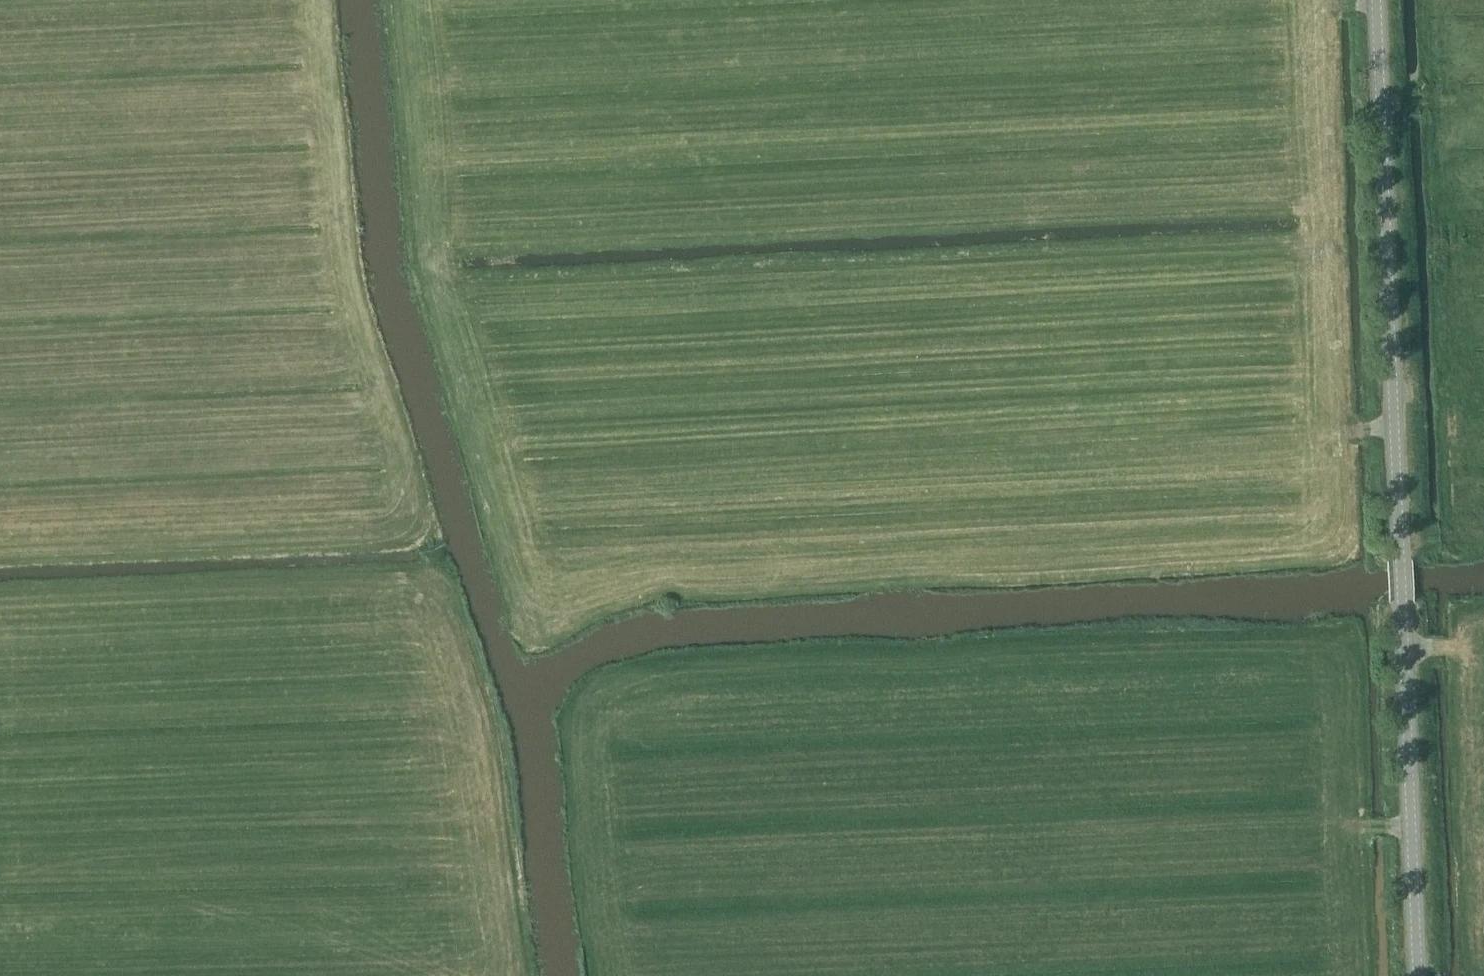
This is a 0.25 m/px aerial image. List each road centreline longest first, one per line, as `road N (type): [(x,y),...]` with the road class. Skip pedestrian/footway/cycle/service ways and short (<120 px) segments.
road 1 (tertiary): [(1429,975),(1379,0)]

